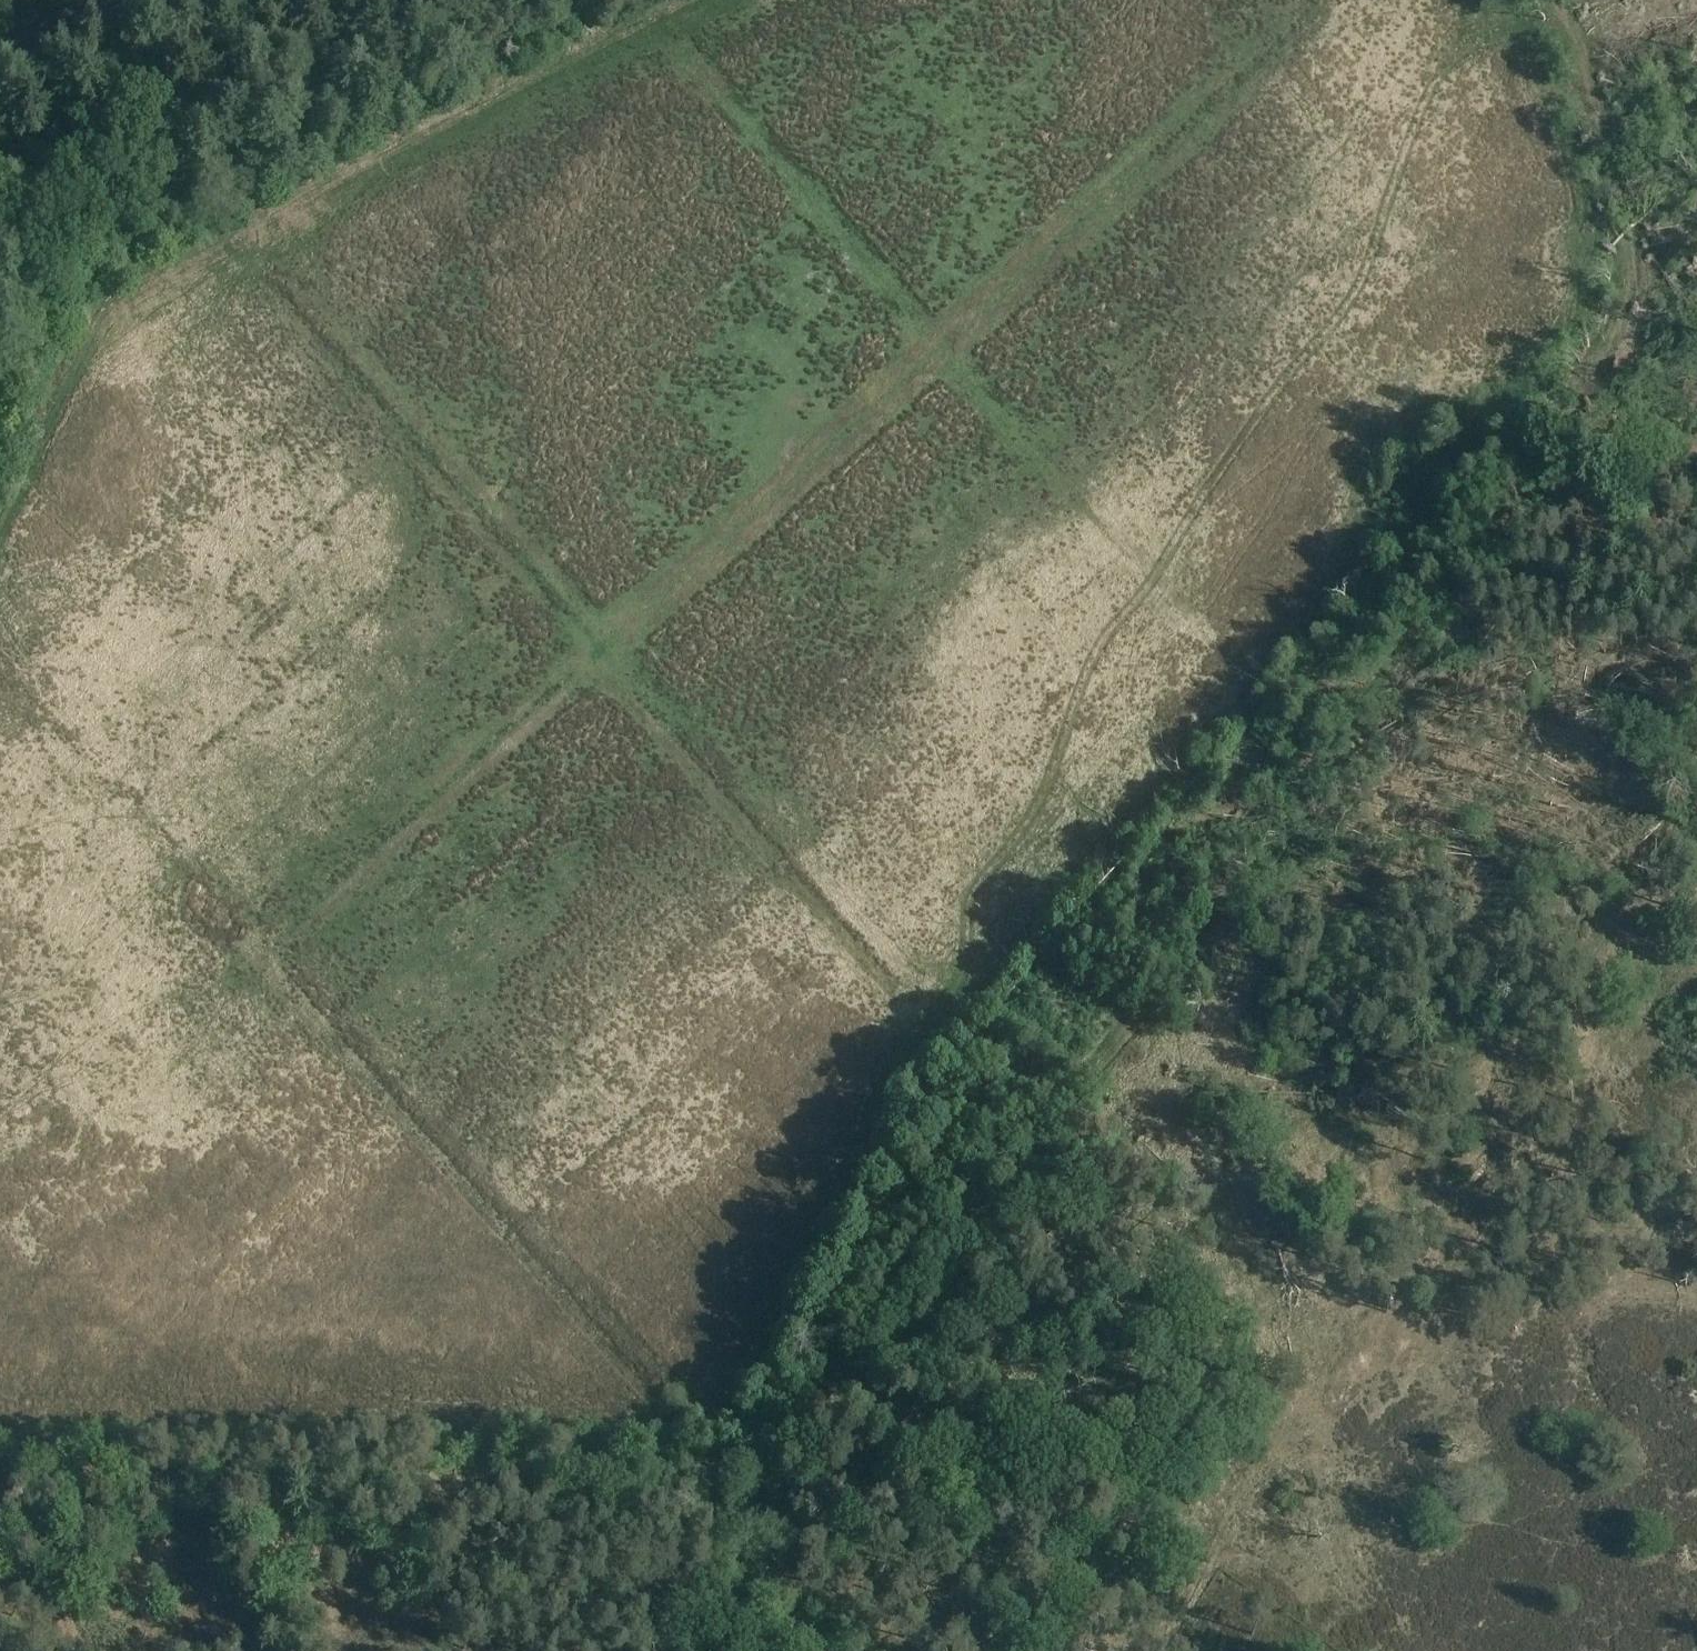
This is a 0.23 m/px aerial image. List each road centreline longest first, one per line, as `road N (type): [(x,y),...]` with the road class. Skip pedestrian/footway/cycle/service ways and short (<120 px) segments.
road 1 (track): [(803,1650),(764,1481),(747,1474),(0,1477)]
road 2 (track): [(1555,0),(1570,23),(1623,234),(1626,341),(1696,463)]
road 3 (primary): [(138,0),(0,48)]

